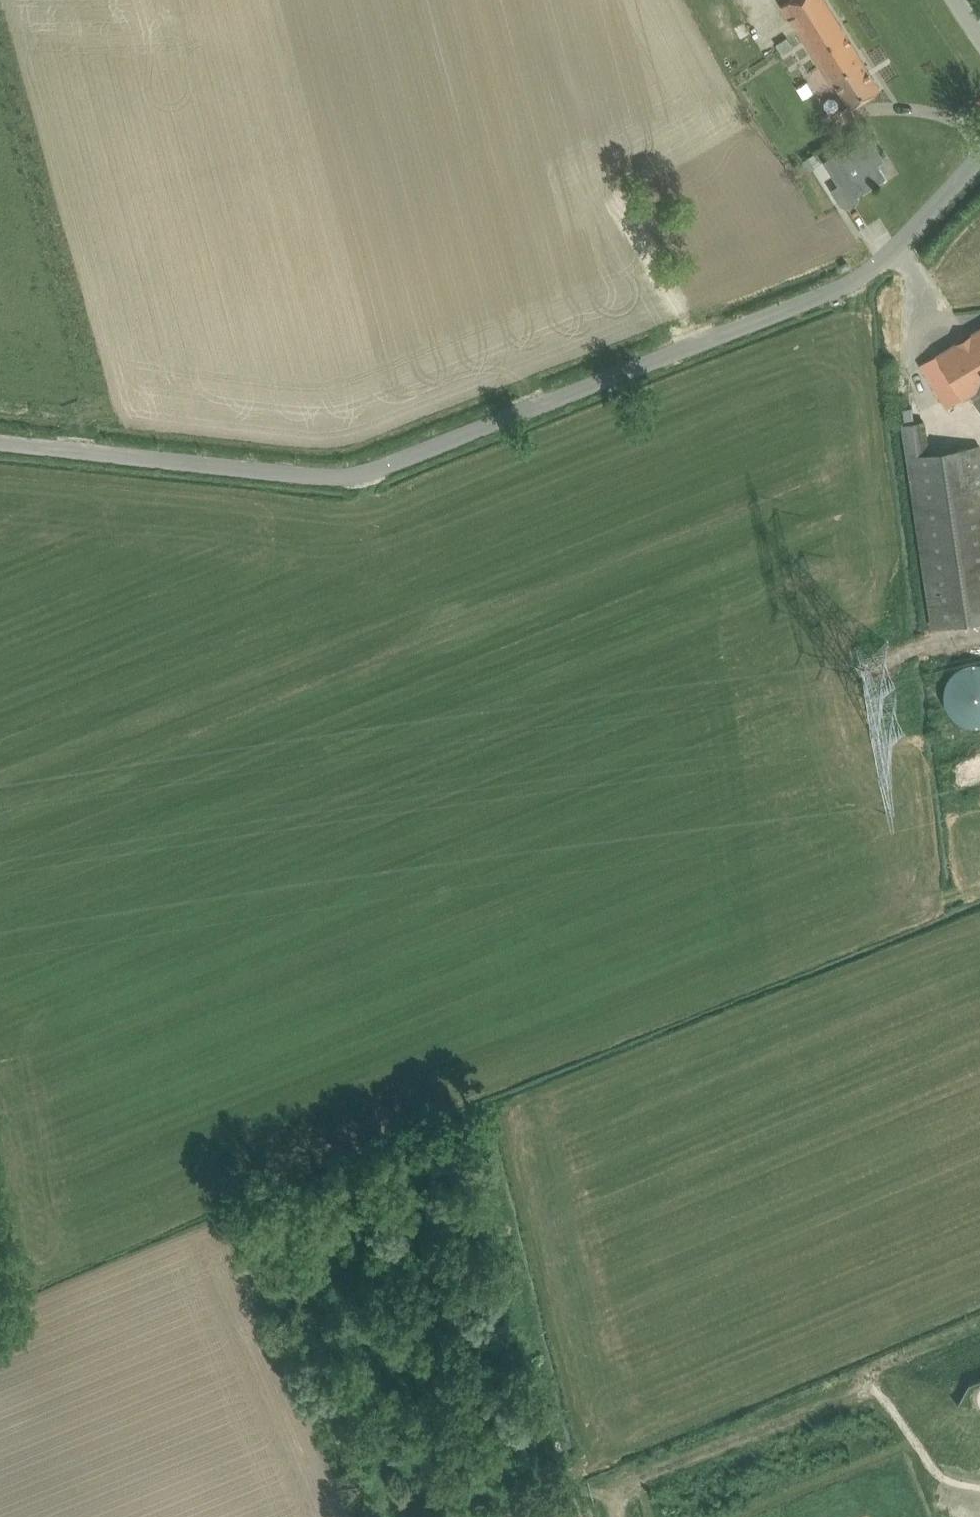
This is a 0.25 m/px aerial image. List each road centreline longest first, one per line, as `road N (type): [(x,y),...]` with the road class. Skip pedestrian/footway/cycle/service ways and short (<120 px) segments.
road 1 (track): [(979,164),(862,278),(356,477),(0,444)]
road 2 (track): [(869,1381),(629,1482),(619,1516)]

